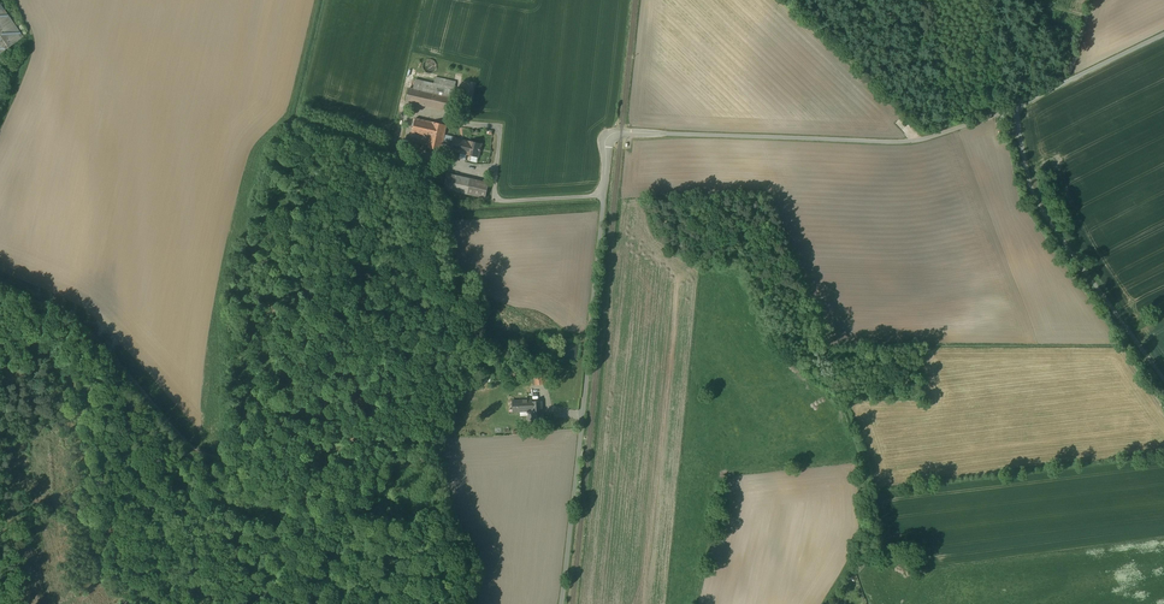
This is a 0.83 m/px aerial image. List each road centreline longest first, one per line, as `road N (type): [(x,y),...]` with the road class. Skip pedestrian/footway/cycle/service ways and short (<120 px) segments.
road 1 (unclassified): [(561,603),(608,138),(908,142),(1008,109)]
road 2 (unclassified): [(1008,109),(1039,199),(1163,375)]
road 3 (unclassified): [(1163,32),(1008,109)]

